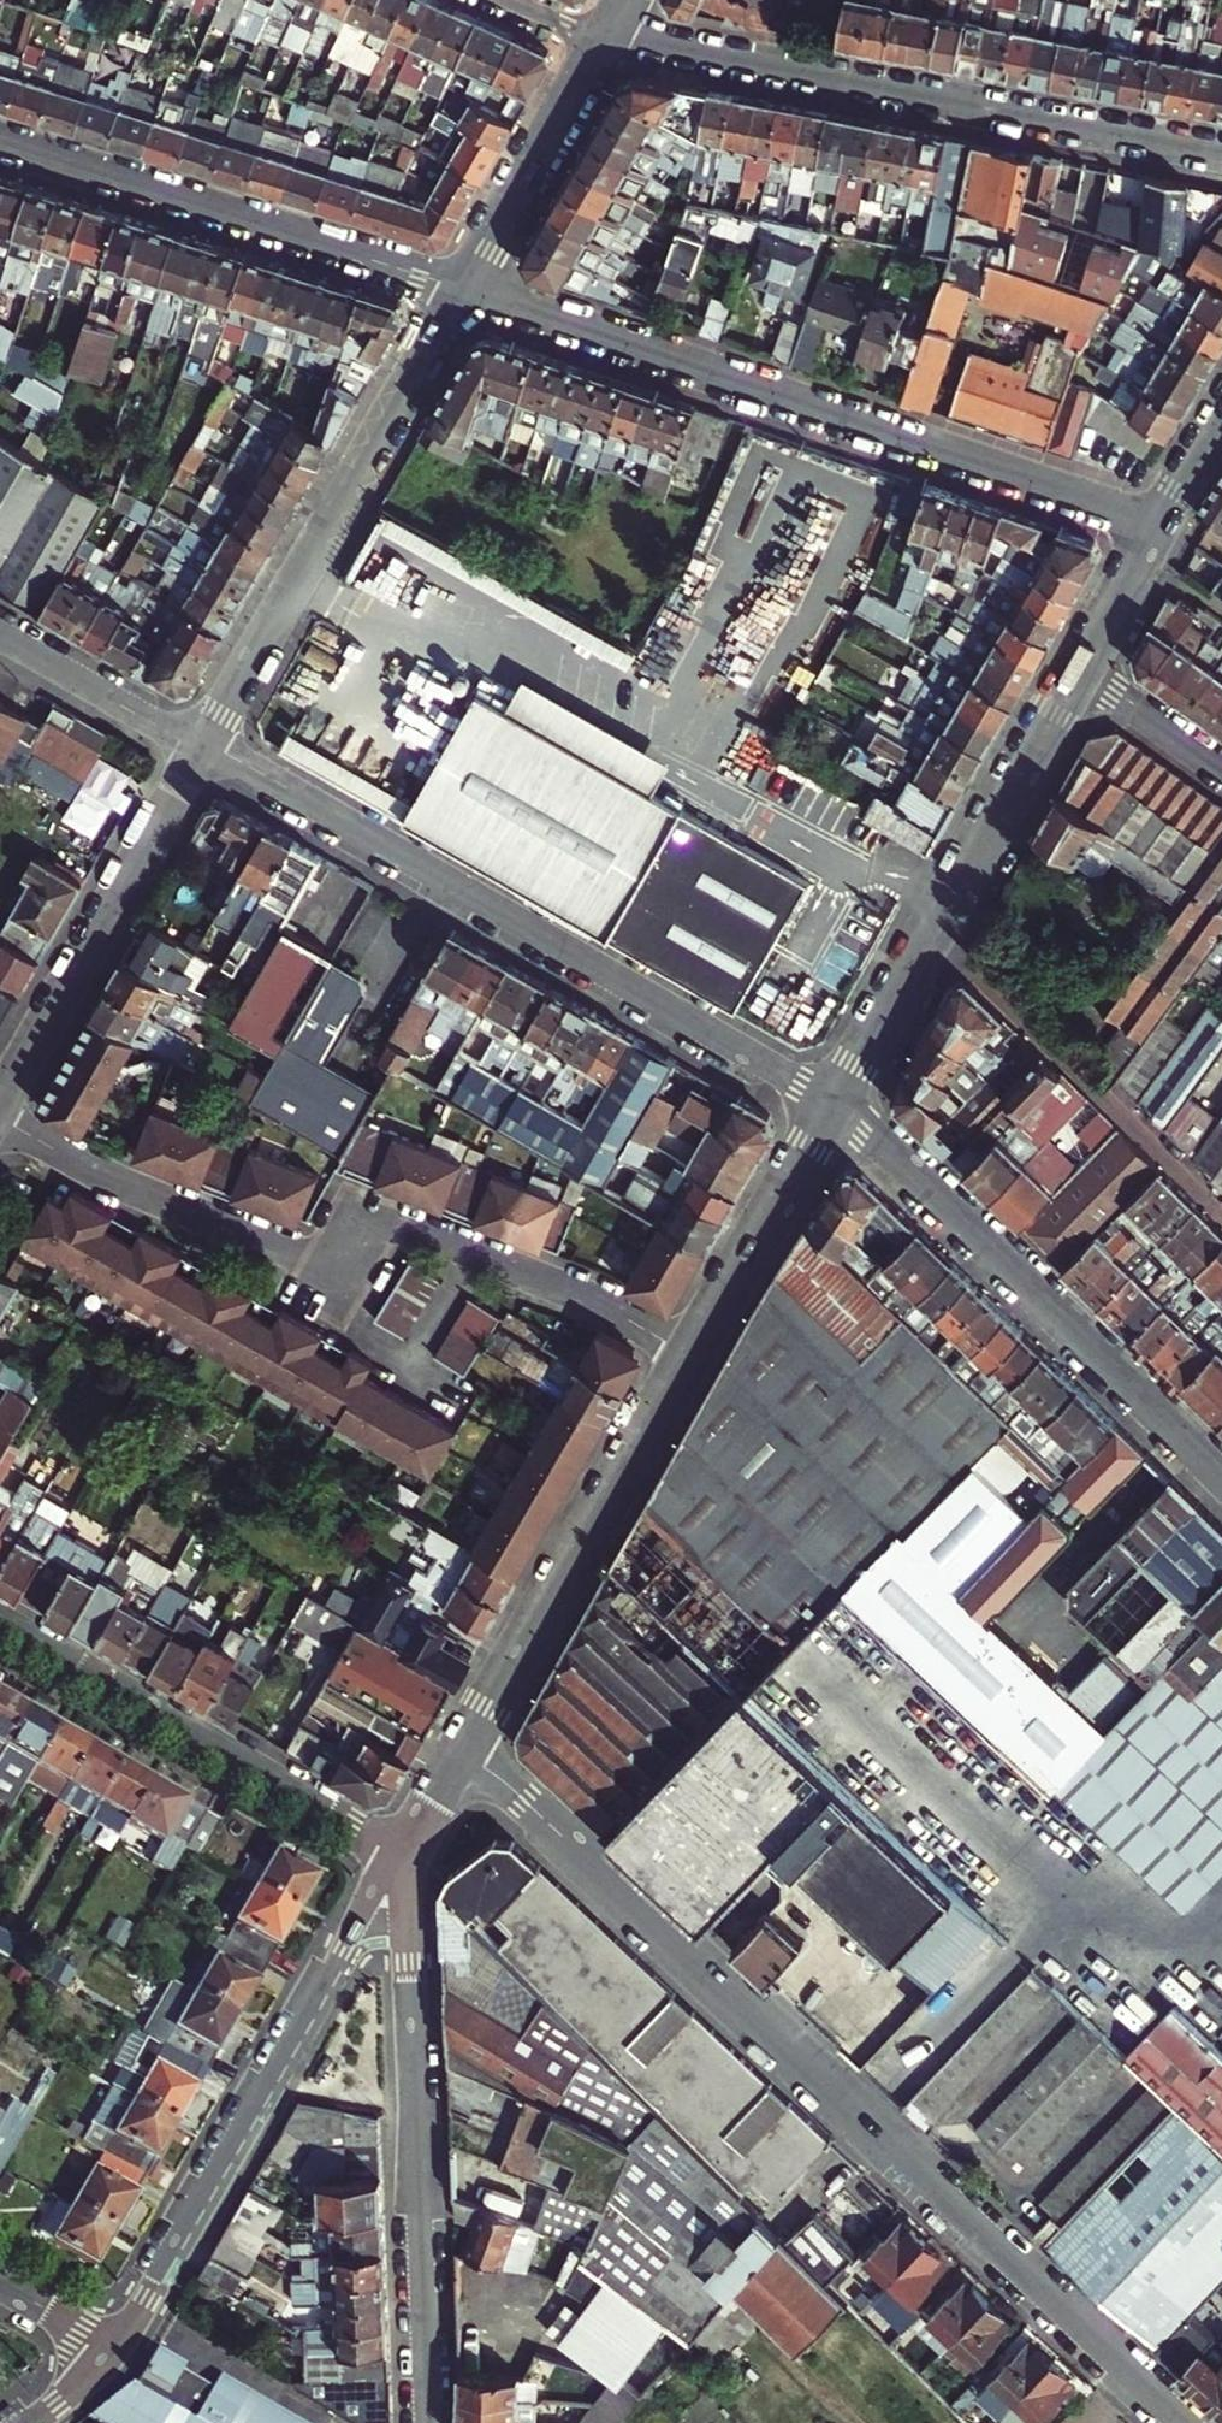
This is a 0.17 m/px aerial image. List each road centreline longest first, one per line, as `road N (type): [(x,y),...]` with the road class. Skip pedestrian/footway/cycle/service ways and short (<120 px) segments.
road 1 (residential): [(464,1753),(528,1802),(1188,2422)]
road 2 (residential): [(0,1118),(170,1207),(332,1272),(362,1211),(695,1347)]
road 3 (residential): [(460,290),(1161,522)]
road 4 (residential): [(203,748),(838,1101)]
road 5 (residential): [(1221,154),(604,38)]
road 6 (tertiary): [(403,1859),(342,1948),(114,2361)]
road 7 (tertiary): [(429,2422),(403,1859)]
road 8 (residential): [(838,1101),(1221,1474)]
road 9 (residential): [(460,290),(203,748)]
road 10 (tertiary): [(838,1101),(1085,669)]
road 11 (residential): [(460,290),(0,146)]
road 12 (tertiary): [(464,1753),(695,1347)]
road 13 (residential): [(403,1859),(0,1624)]
road 14 (residential): [(203,748),(0,1105)]
road 15 (residential): [(604,38),(460,290)]
road 16 (tertiary): [(695,1347),(838,1101)]
road 17 (residential): [(0,633),(203,748)]
road 18 (residential): [(1085,669),(1221,768)]
road 19 (tertiary): [(1085,669),(1161,522)]
road 20 (residential): [(1221,1207),(1117,1101)]
road 21 (residential): [(114,2361),(0,2284)]
road 22 (tertiary): [(403,1859),(464,1753)]

